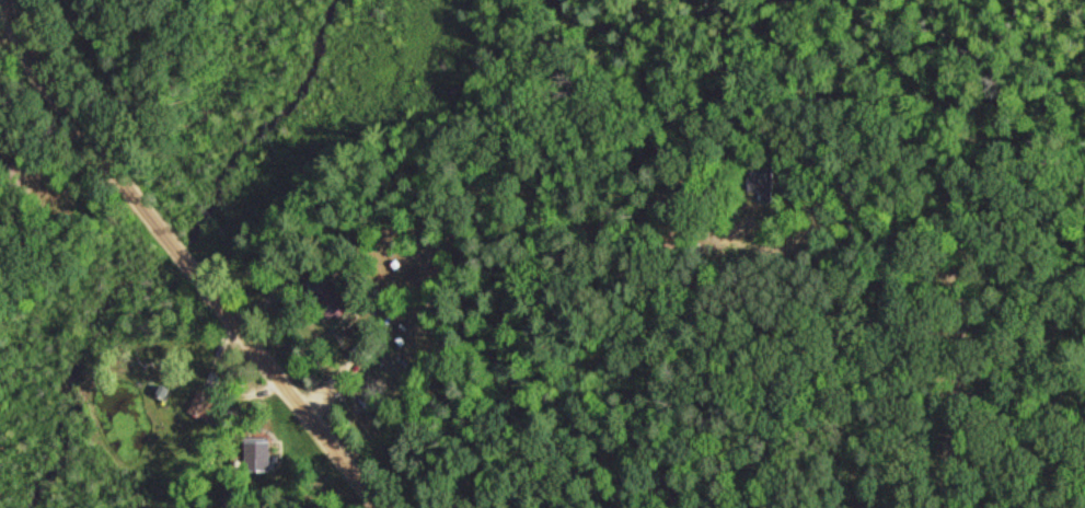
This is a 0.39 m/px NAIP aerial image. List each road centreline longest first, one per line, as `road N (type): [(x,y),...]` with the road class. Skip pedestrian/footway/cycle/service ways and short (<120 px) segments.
road 1 (residential): [(376,507),(26,55),(3,0)]

